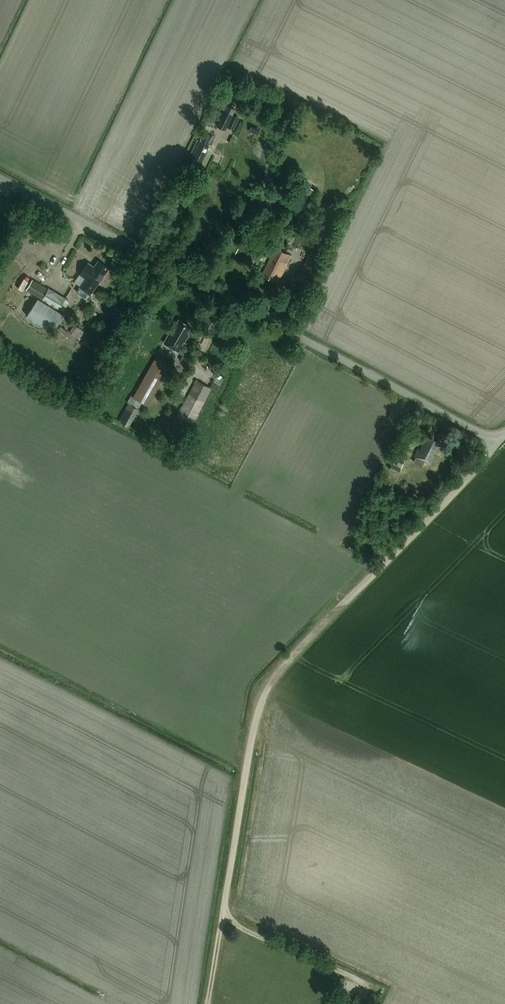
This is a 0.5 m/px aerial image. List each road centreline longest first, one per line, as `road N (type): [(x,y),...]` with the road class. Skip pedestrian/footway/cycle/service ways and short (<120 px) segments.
road 1 (track): [(500,441),(263,692),(207,1003)]
road 2 (unclassified): [(500,441),(0,179)]

